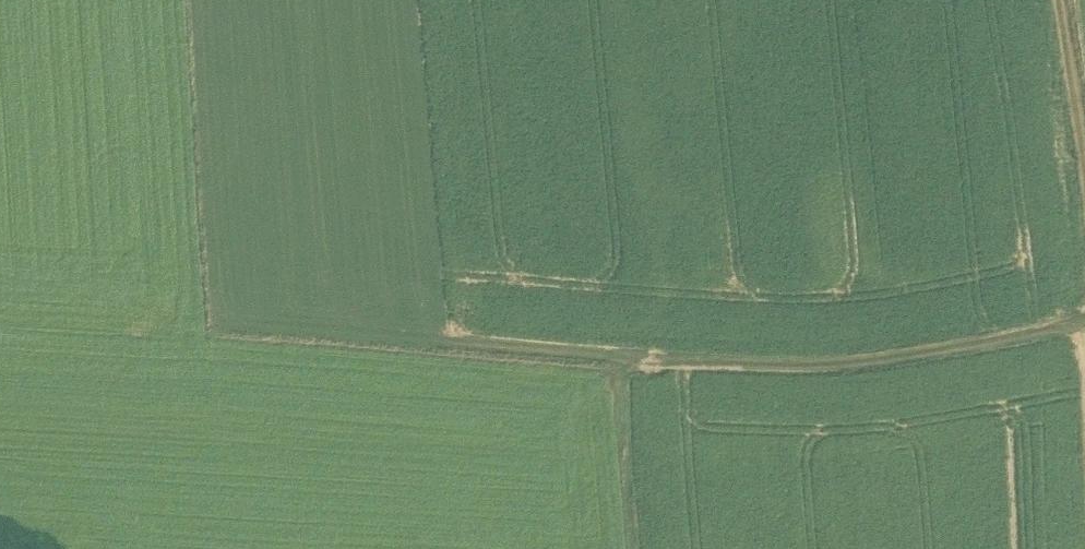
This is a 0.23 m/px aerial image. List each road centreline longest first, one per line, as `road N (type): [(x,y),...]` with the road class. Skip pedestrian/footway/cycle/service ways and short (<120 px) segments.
road 1 (track): [(1052,0),(1084,236)]

